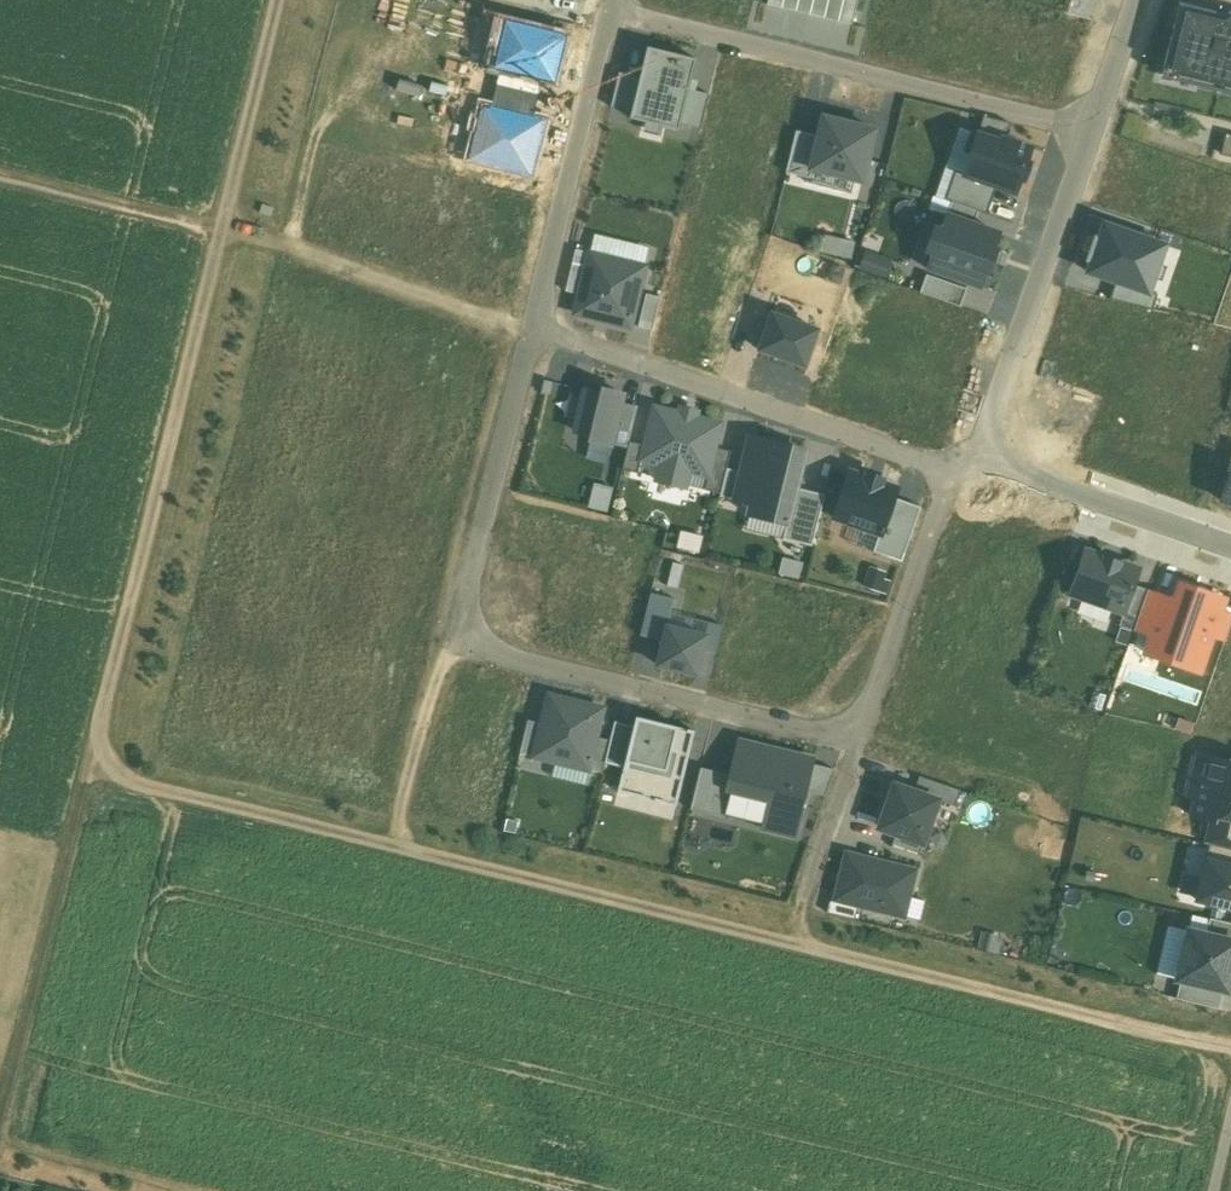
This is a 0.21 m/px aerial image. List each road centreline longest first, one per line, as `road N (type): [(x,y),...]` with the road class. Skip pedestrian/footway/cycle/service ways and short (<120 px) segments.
road 1 (track): [(0,1154),(223,234)]
road 2 (residential): [(610,13),(1092,129)]
road 3 (residential): [(530,329),(952,474)]
road 4 (residential): [(857,742),(444,643)]
road 5 (residential): [(990,450),(987,430),(1092,129)]
road 6 (residential): [(610,13),(530,329)]
road 7 (residential): [(530,329),(444,643)]
road 8 (residential): [(952,474),(857,742)]
road 9 (residential): [(1230,549),(1007,467),(990,450)]
road 10 (track): [(223,234),(279,0)]
road 11 (track): [(0,180),(223,234)]
road 12 (residential): [(857,742),(801,907)]
road 13 (residential): [(444,643),(404,810)]
road 14 (residential): [(1092,129),(1137,0)]

